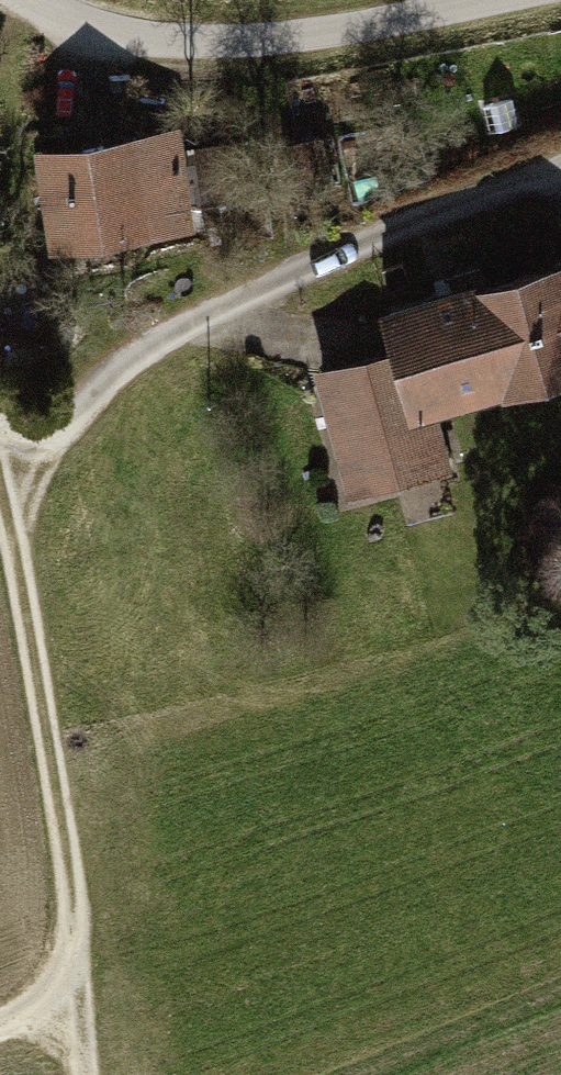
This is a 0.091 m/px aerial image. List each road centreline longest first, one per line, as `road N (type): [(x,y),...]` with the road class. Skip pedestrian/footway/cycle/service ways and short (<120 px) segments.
road 1 (residential): [(560,173),(309,266),(131,355),(4,501)]
road 2 (track): [(4,501),(73,899),(67,954),(50,994),(0,1025)]
road 3 (unclassified): [(37,0),(122,38),(197,41),(278,37),(498,0)]
road 4 (track): [(67,954),(86,1074)]

